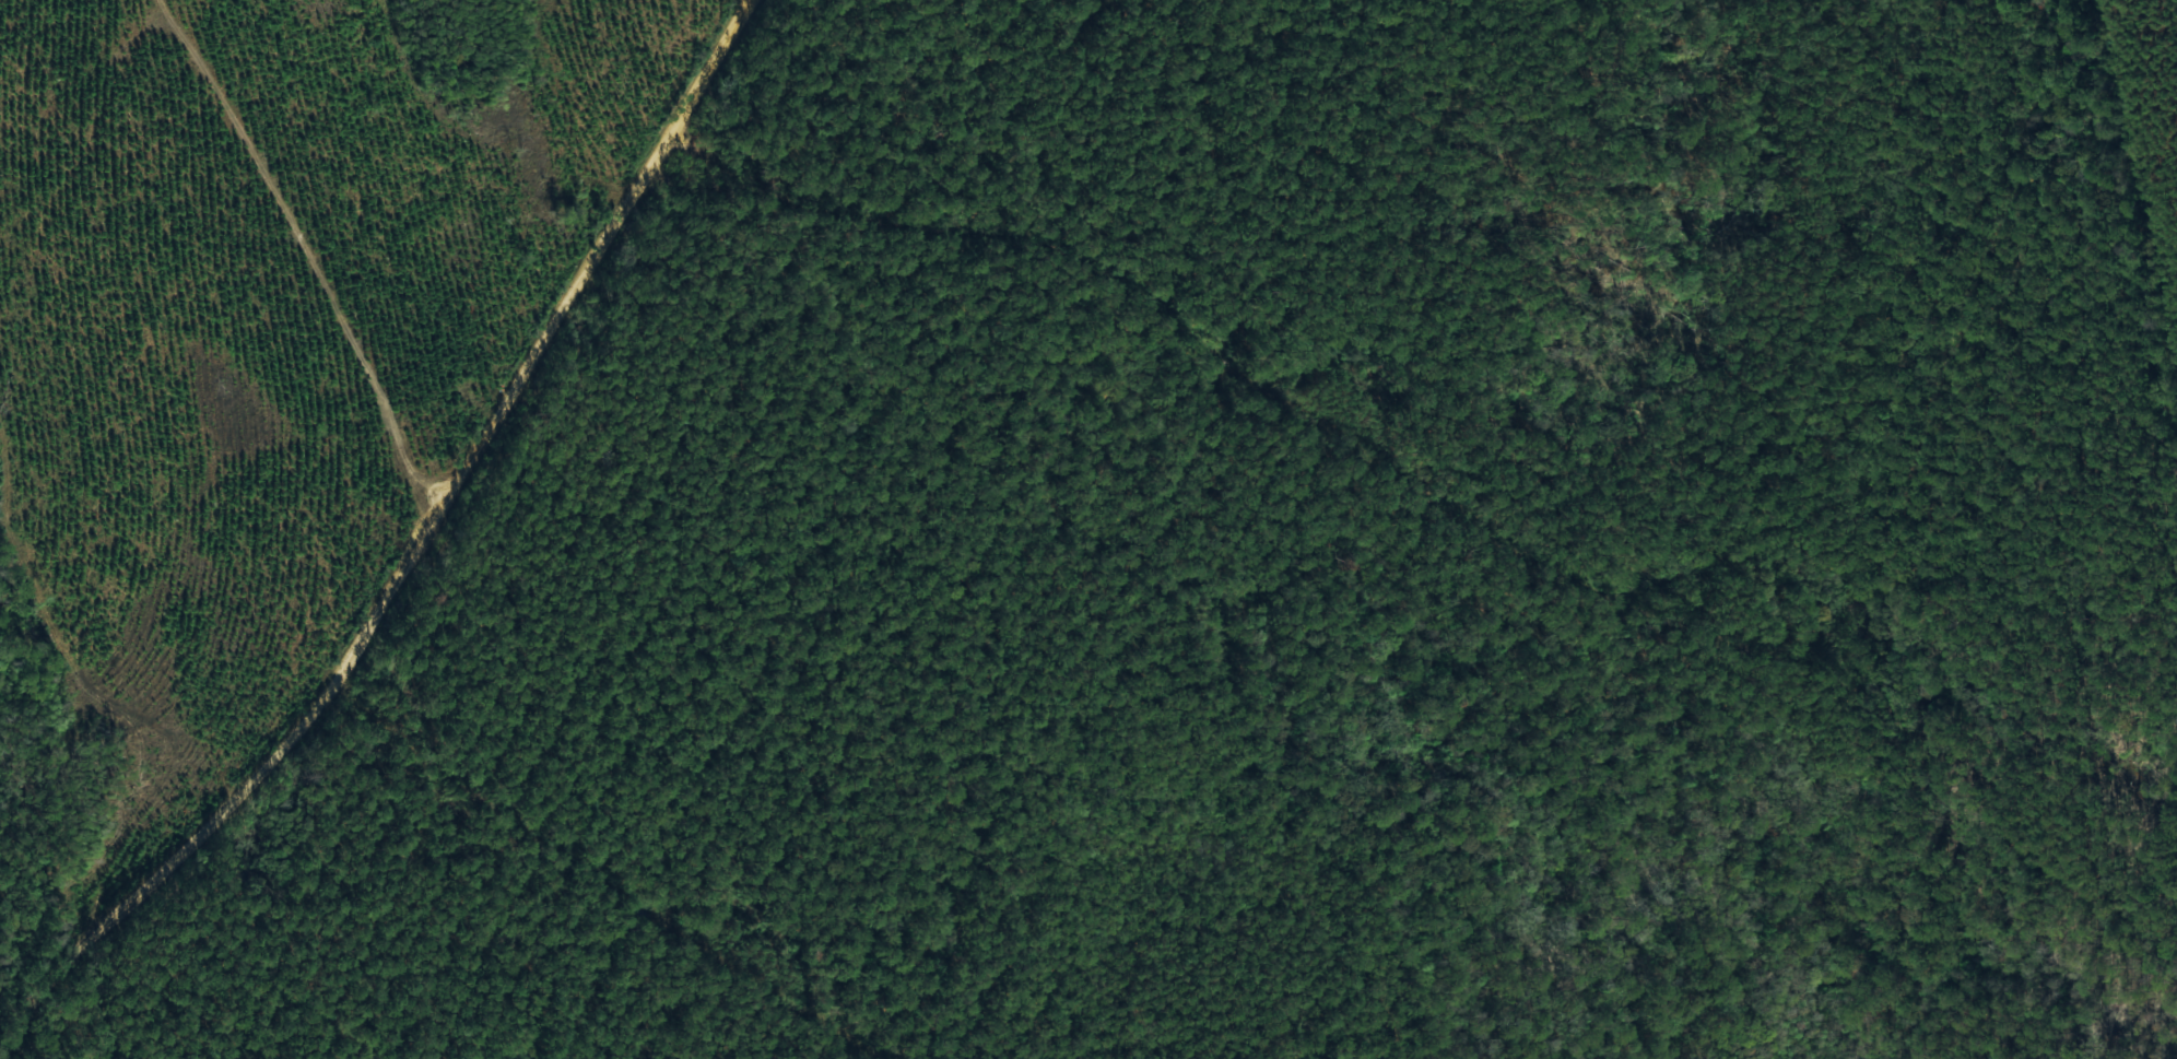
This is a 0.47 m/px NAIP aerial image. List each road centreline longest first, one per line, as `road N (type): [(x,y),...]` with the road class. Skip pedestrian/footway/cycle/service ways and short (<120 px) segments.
road 1 (residential): [(11,1058),(295,725),(736,0)]

